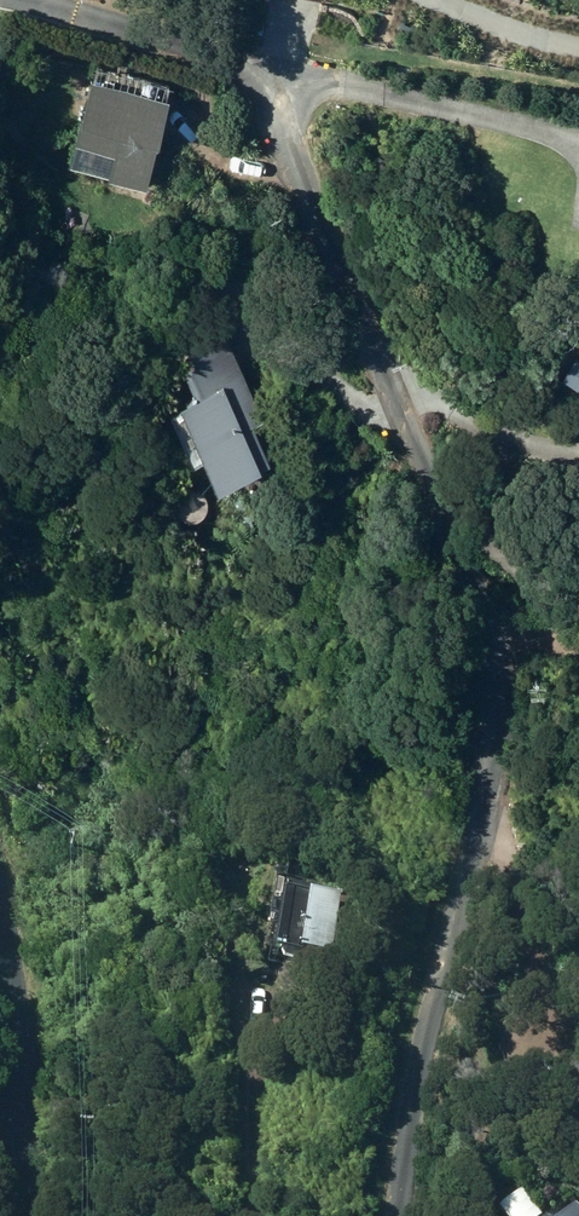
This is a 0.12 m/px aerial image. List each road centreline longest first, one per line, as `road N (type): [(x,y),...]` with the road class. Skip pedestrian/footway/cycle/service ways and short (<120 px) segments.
road 1 (unclassified): [(275,93),(496,630),(496,752),(394,1215)]
road 2 (unclassified): [(27,1215),(0,920)]
road 3 (unclassified): [(370,0),(439,11),(578,54)]

